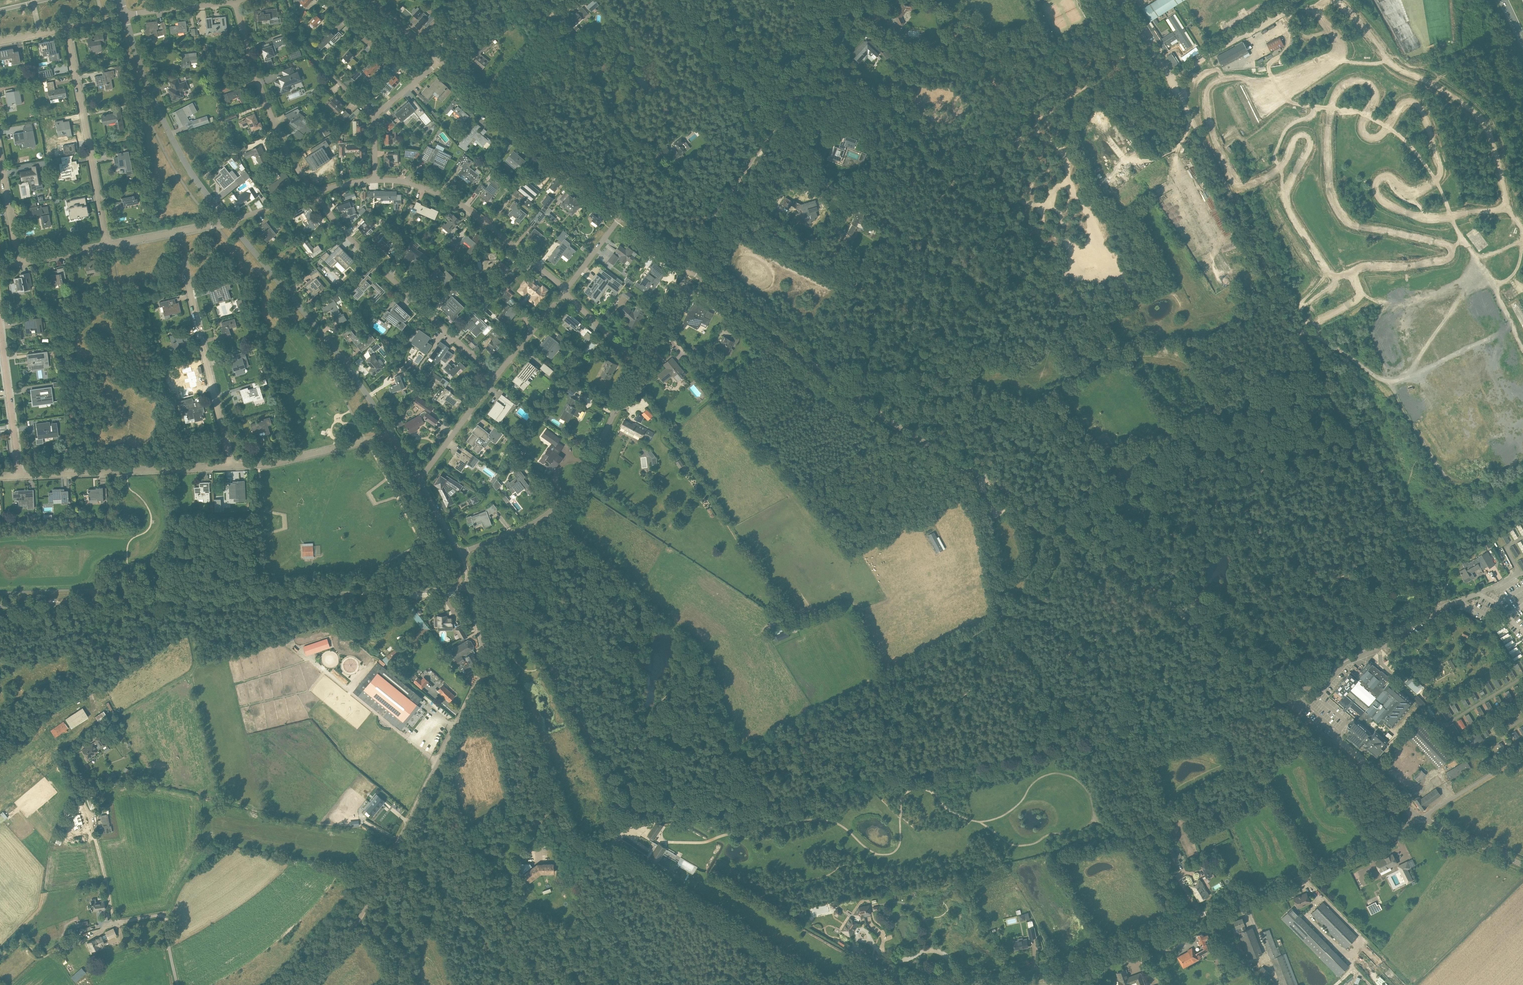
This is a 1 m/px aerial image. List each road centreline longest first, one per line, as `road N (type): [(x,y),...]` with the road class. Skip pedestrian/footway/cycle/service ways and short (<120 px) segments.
road 1 (unclassified): [(1284,702),(1061,522),(865,403),(688,268)]
road 2 (track): [(1284,702),(792,794)]
road 3 (unclassified): [(0,606),(471,589)]
road 4 (unclassified): [(807,979),(623,856),(569,833),(485,665)]
road 5 (track): [(1264,80),(1284,102),(1359,112),(1416,152),(1522,347)]
road 6 (unclassified): [(1071,963),(1354,853),(1424,816)]
road 7 (unclassified): [(293,984),(358,920),(485,665)]
road 8 (track): [(1003,621),(985,678),(965,701),(895,743),(778,767),(740,759),(734,747)]
road 9 (unclassified): [(688,268),(731,188),(861,0)]
road 10 (track): [(1061,522),(1313,360)]
road 11 (residential): [(390,432),(230,221)]
road 12 (residential): [(495,378),(364,252),(316,191)]
road 13 (residential): [(231,466),(176,232)]
road 14 (track): [(1299,332),(1390,383),(1513,326)]
road 15 (unclassified): [(621,216),(441,61)]
road 16 (residential): [(230,221),(173,141),(127,15)]
road 17 (residential): [(377,178),(413,181),(457,199),(565,287)]
road 18 (residential): [(107,245),(66,28)]
road 19 (track): [(533,569),(609,663),(649,753)]
road 20 (track): [(1202,915),(1087,734)]
road 21 (residential): [(20,476),(231,466)]
road 22 (residential): [(310,193),(267,103),(234,2)]
road 23 (track): [(1317,271),(1346,275),(1382,304),(1372,336),(1412,424)]
road 24 (unclassified): [(886,984),(1071,963)]
road 25 (residential): [(544,515),(577,481),(639,362)]
road 26 (unclassified): [(1424,816),(1284,702)]
road 27 (residential): [(231,466),(390,432)]
road 28 (unclassified): [(482,649),(494,645),(551,537),(544,515)]
road 29 (unclassified): [(1170,83),(1299,0)]
road 30 (residential): [(20,476),(0,327)]
road 31 (residential): [(374,116),(303,49),(287,0)]
road 32 (track): [(986,477),(979,486),(1000,618)]
road 33 (track): [(1087,734),(1003,621)]
road 34 (track): [(1298,295),(1317,271),(1274,202),(1290,181)]
road 35 (residential): [(418,478),(495,378)]
road 36 (unclassified): [(176,984),(166,912),(116,921)]
road 37 (residential): [(329,0),(360,36),(420,79)]

